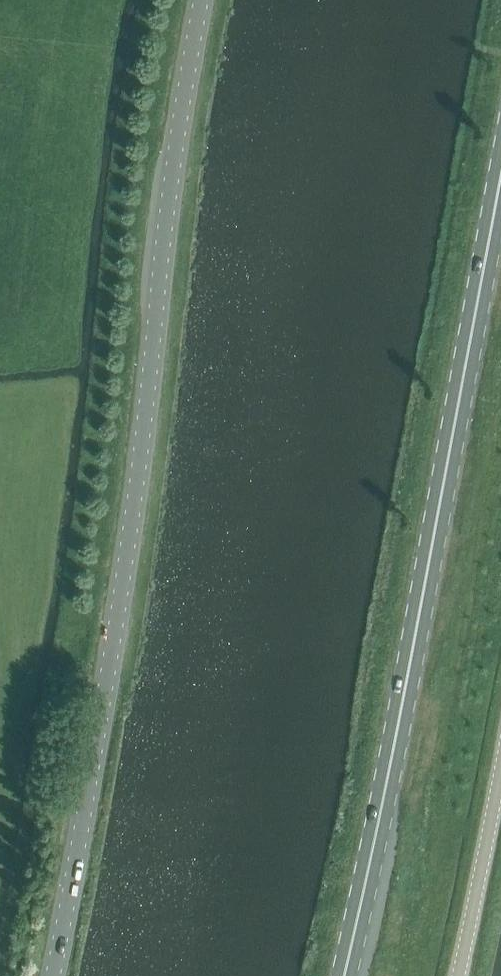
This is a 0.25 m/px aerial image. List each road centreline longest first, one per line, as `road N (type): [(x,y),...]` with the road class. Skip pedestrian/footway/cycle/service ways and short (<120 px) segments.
road 1 (tertiary): [(48,975),(131,534),(177,124),(203,0)]
road 2 (primary): [(346,975),(500,192)]
road 3 (unclassified): [(460,975),(500,769)]

